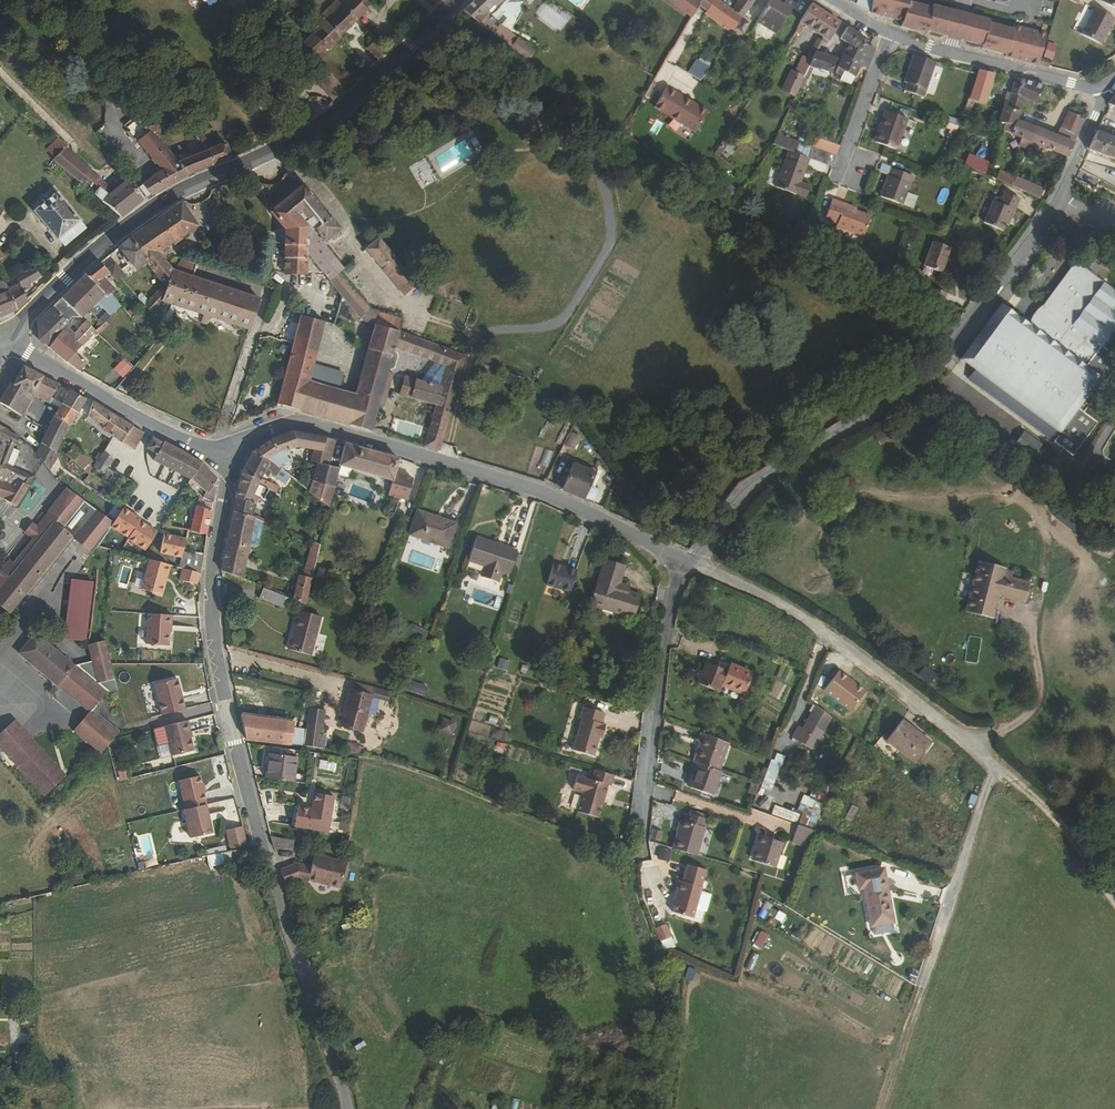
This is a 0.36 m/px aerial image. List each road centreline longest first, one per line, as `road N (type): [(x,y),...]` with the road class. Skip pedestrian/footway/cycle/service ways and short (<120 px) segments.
road 1 (residential): [(229,454),(213,573),(218,648),(277,887),(348,1108)]
road 2 (residential): [(699,566),(716,529),(755,485),(945,367),(1055,200),(1103,85)]
road 3 (primary): [(5,344),(109,239),(171,198),(325,122),(460,0)]
road 4 (residential): [(681,559),(544,492),(292,418),(251,432),(229,454)]
road 5 (residential): [(992,770),(788,607),(699,566)]
road 6 (residential): [(635,842),(681,559)]
road 7 (residential): [(229,454),(5,344)]
road 8 (residential): [(992,770),(922,986)]
road 9 (track): [(1114,904),(1036,793),(992,770)]
road 10 (residential): [(950,52),(1079,86),(1103,85)]
road 11 (residential): [(888,29),(844,164)]

